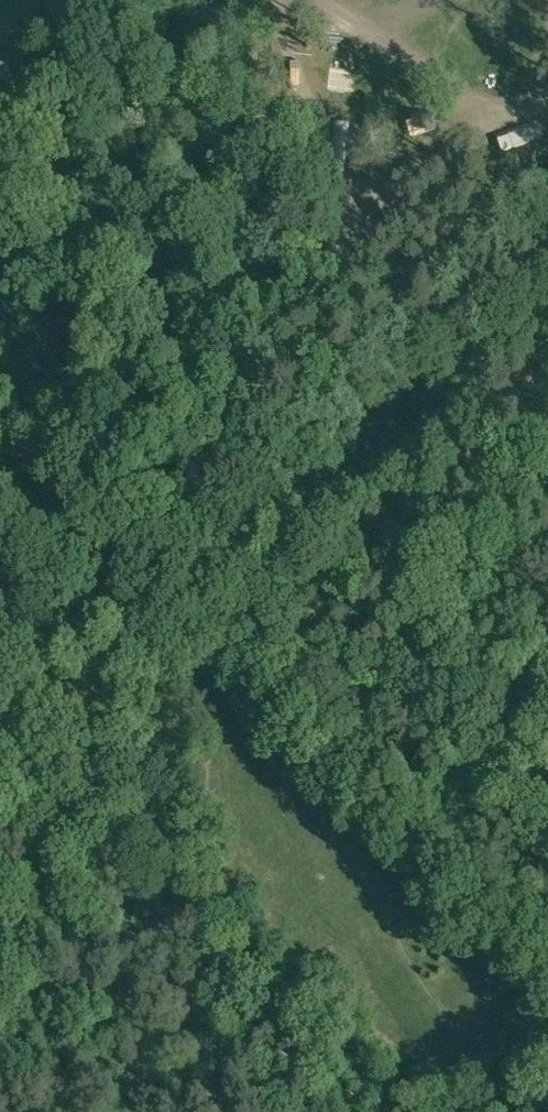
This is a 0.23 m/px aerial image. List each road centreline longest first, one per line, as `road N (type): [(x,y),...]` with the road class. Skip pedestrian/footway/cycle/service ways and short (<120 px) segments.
road 1 (track): [(478,1063),(180,690),(152,629),(143,577)]
road 2 (track): [(143,577),(155,534),(190,496),(395,319)]
road 3 (track): [(307,0),(483,106),(547,105)]
road 4 (track): [(0,756),(115,631),(143,577)]
road 5 (track): [(483,106),(395,319)]

